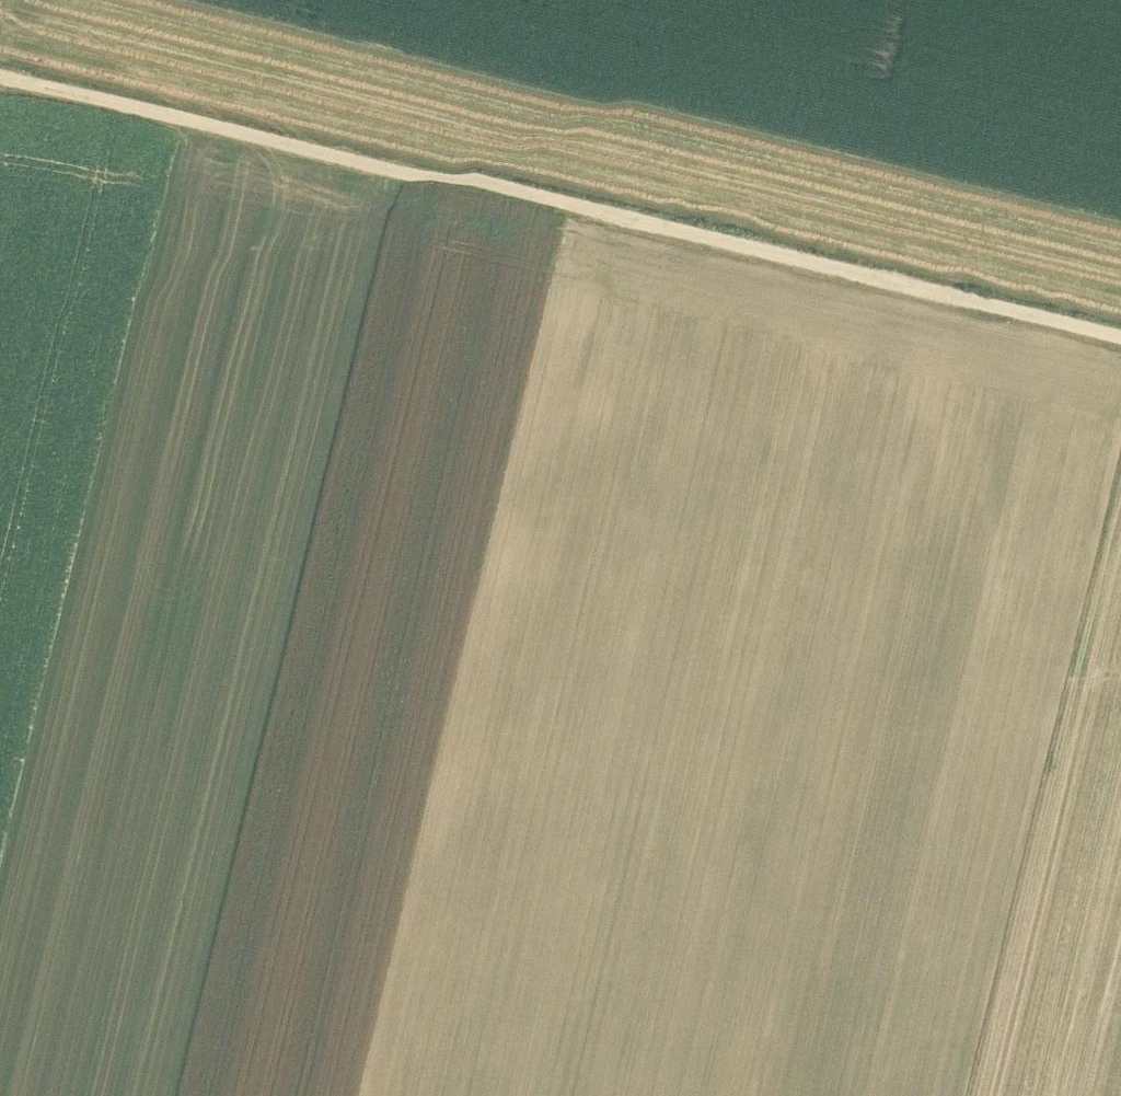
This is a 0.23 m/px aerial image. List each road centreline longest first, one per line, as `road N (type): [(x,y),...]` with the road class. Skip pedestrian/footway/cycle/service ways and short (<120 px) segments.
road 1 (track): [(1120,341),(0,66)]

